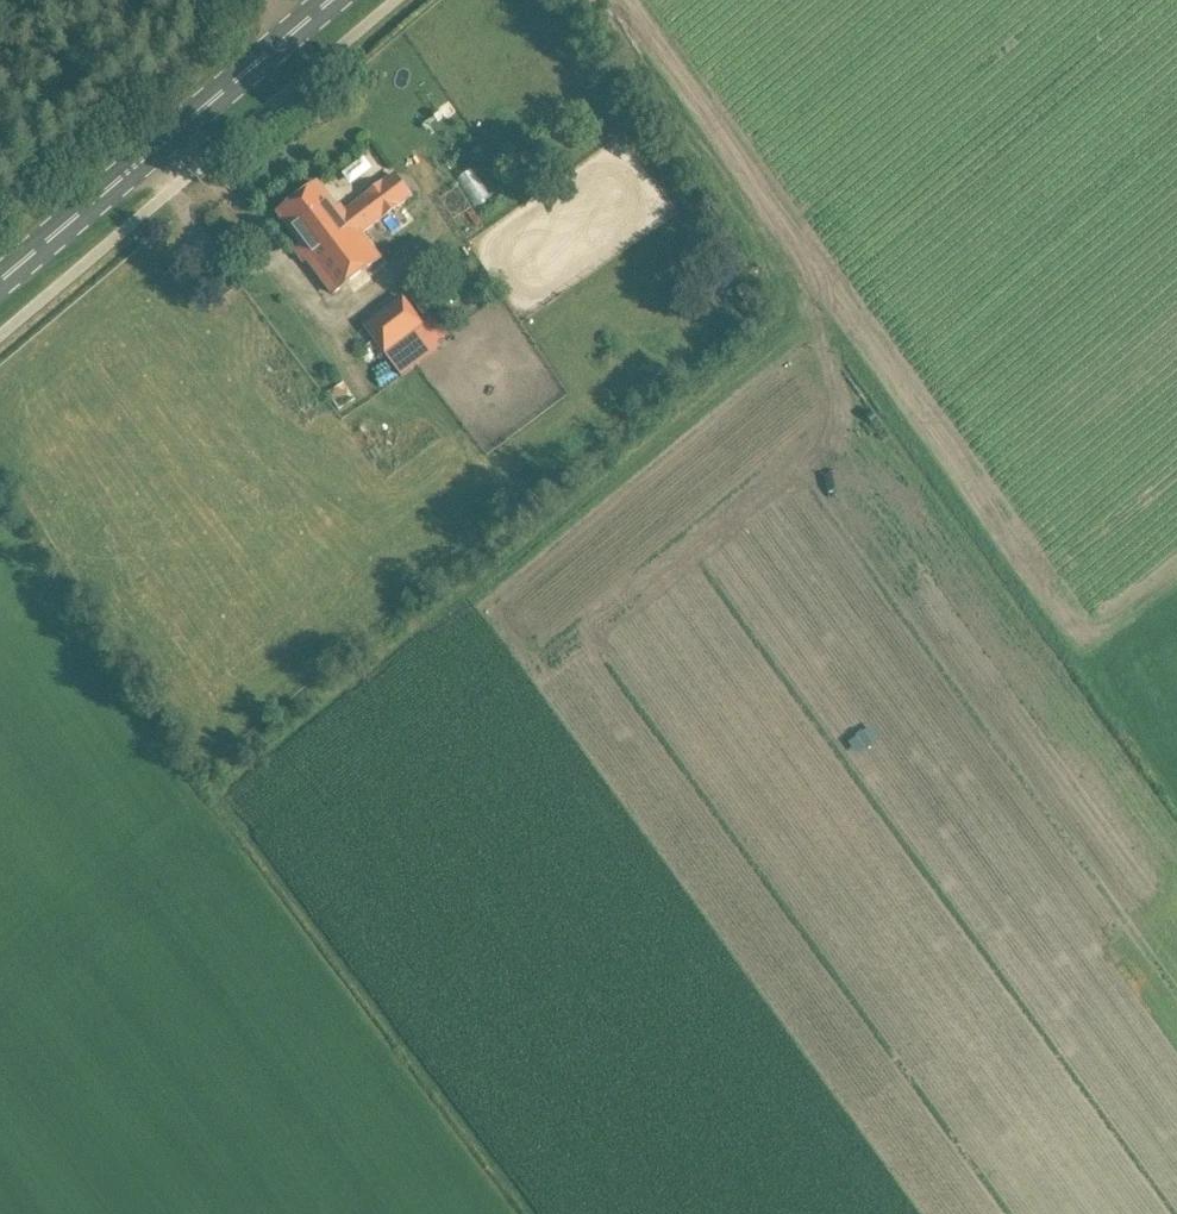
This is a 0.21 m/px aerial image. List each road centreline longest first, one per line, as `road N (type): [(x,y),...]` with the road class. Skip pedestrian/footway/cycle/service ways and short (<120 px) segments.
road 1 (primary): [(0,280),(330,0)]

